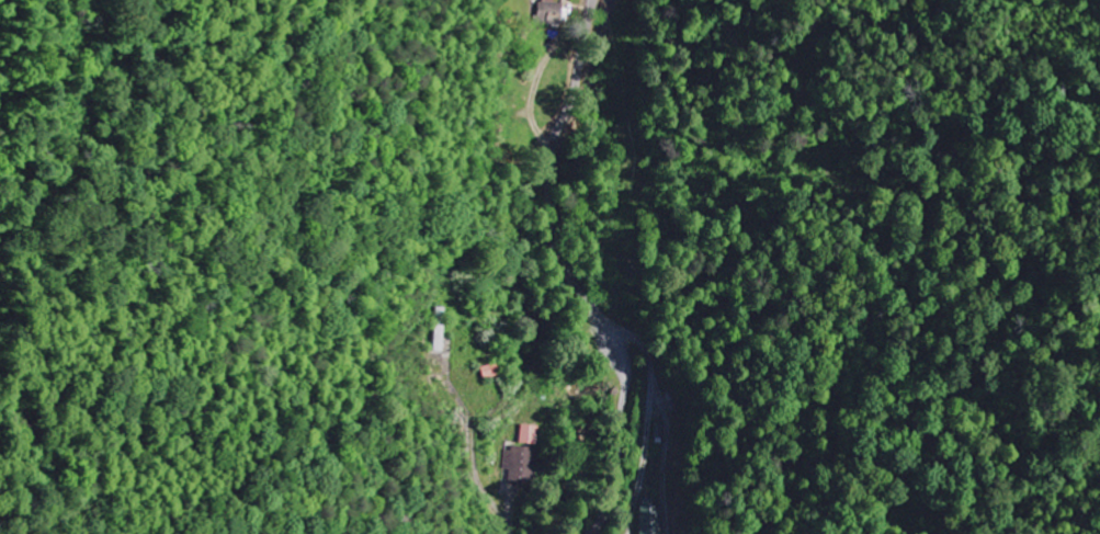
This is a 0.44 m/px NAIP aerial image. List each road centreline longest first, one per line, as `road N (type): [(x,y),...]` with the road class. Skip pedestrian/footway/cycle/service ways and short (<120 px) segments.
road 1 (residential): [(594,533),(613,479),(627,372),(616,340),(571,281),(551,200),(552,159),(578,89),(595,0)]

